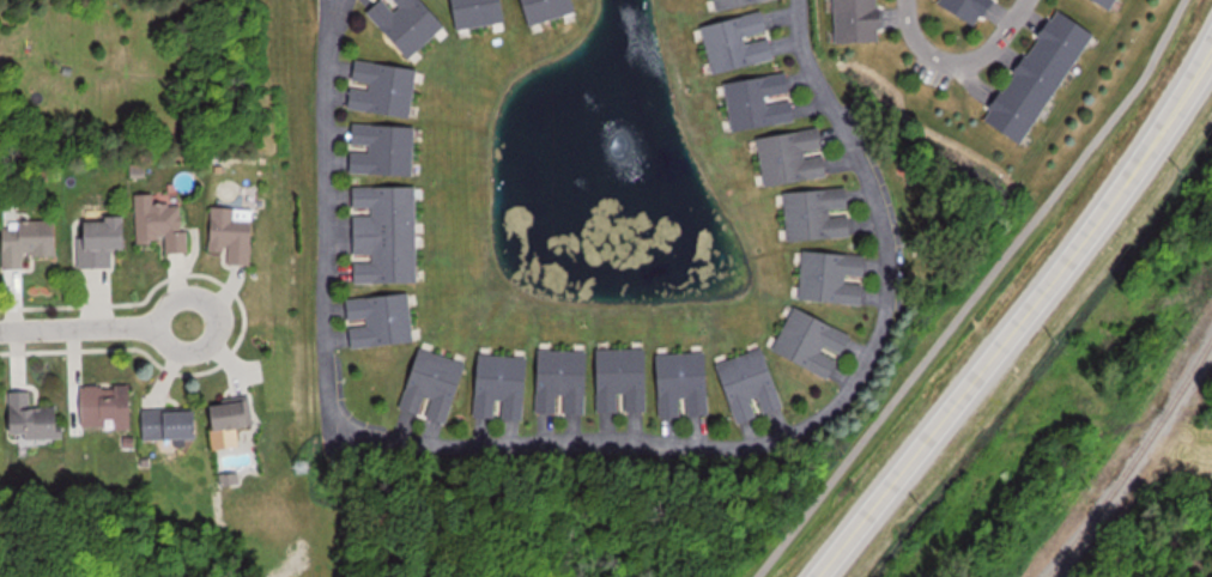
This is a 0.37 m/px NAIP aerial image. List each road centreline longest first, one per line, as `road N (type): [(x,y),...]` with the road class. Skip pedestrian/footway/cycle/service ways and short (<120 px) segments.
road 1 (residential): [(330,0),(316,110),(314,329),(319,397),(329,423),(366,439),(695,447),(763,441),(822,406),(863,351),(880,299),(880,259),(860,178),(800,69),(788,0)]
road 2 (secondary): [(817,576),(1042,291),(1211,47)]
road 3 (residential): [(0,328),(223,318)]

